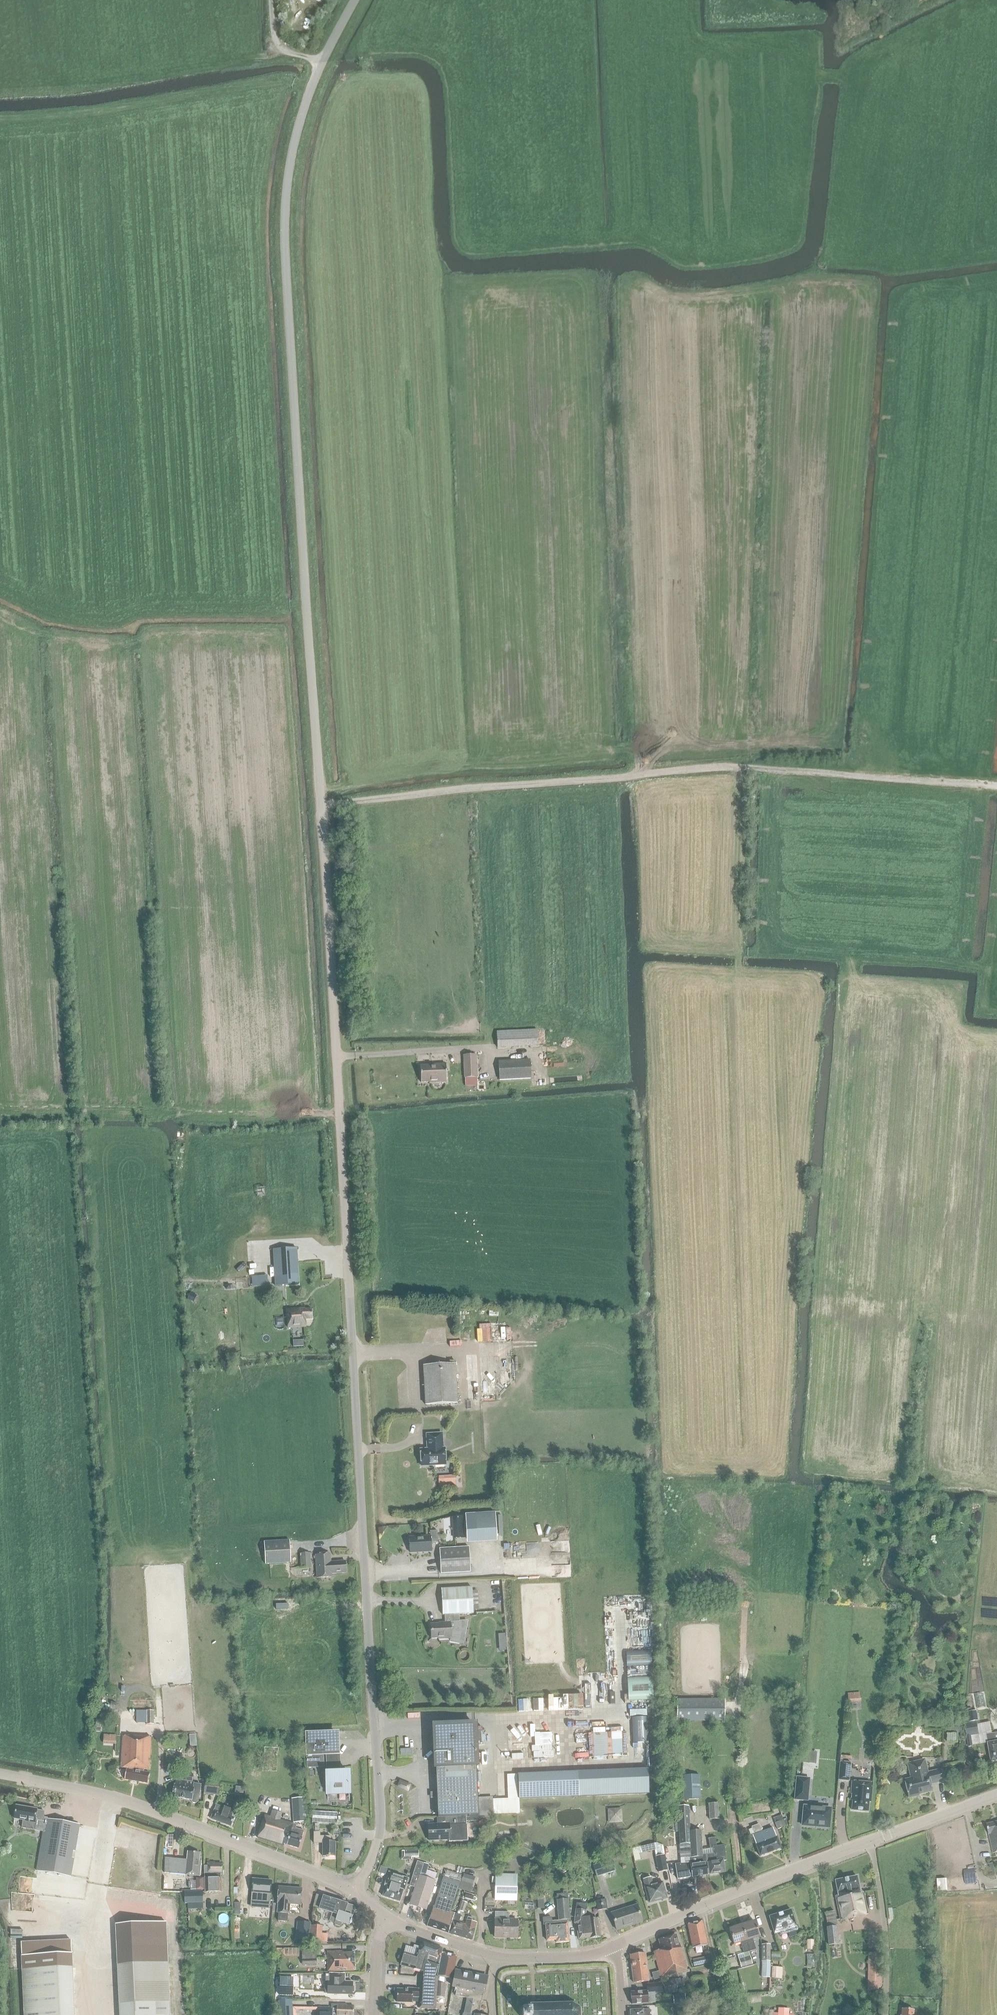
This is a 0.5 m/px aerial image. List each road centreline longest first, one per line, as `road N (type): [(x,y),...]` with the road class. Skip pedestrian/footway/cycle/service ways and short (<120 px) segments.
road 1 (unclassified): [(355,1894),(380,1831),(285,230),(306,108),(358,0)]
road 2 (track): [(321,807),(729,767),(996,789)]
road 3 (tertiary): [(355,1894),(165,1816),(0,1776)]
road 4 (track): [(0,91),(268,58),(279,47)]
road 5 (tertiary): [(612,1948),(870,1841)]
road 6 (tertiary): [(390,1923),(497,1957),(578,1958),(612,1948)]
road 7 (residential): [(885,2014),(883,1906),(870,1841)]
road 8 (tertiary): [(870,1841),(996,1796)]

